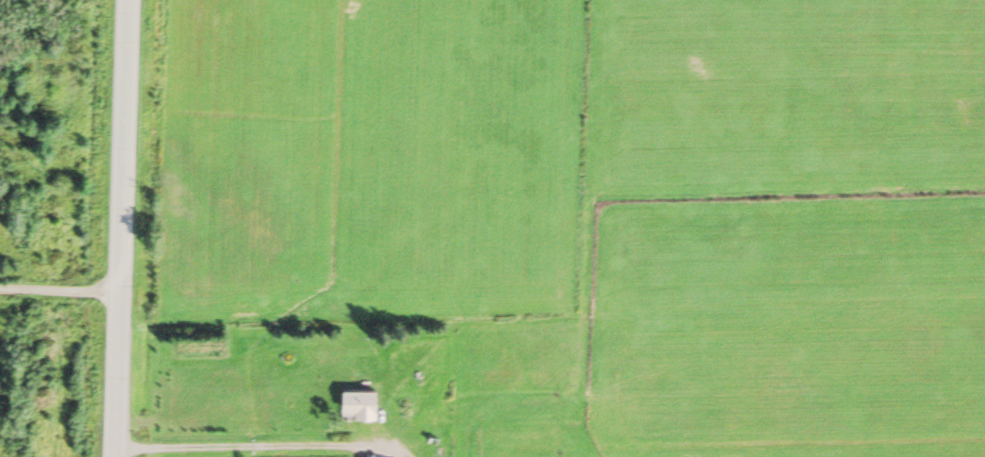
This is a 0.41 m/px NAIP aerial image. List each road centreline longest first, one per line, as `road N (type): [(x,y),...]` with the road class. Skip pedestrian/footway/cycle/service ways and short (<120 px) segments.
road 1 (tertiary): [(114,456),(127,0)]

